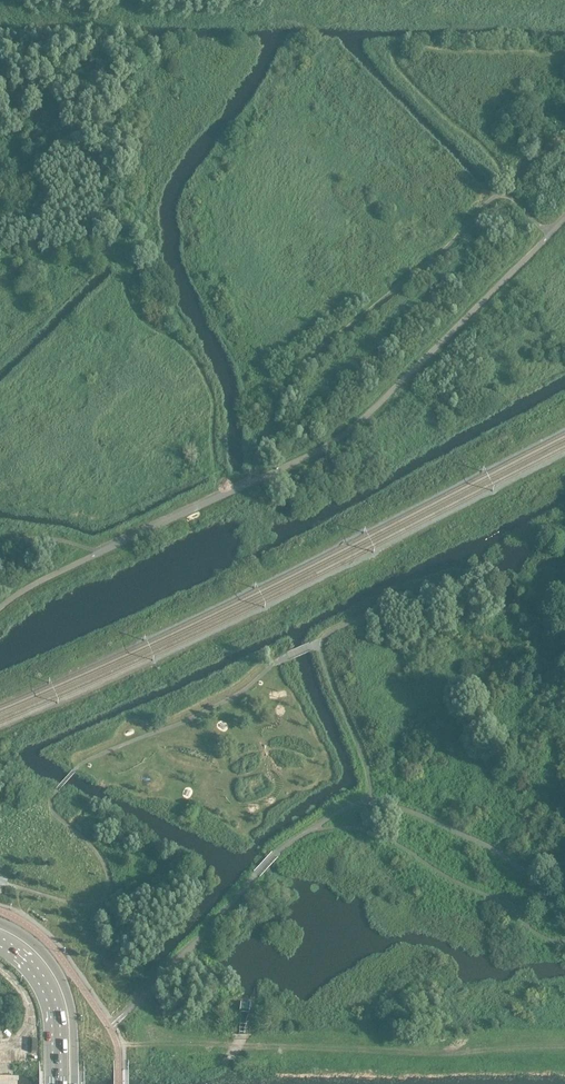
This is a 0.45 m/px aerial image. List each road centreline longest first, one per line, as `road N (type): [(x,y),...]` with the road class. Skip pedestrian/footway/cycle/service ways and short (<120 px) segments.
road 1 (tertiary): [(74,1083),(71,1007),(61,980),(32,941),(0,923)]
road 2 (tertiary): [(0,942),(29,964),(49,995),(57,1083)]

